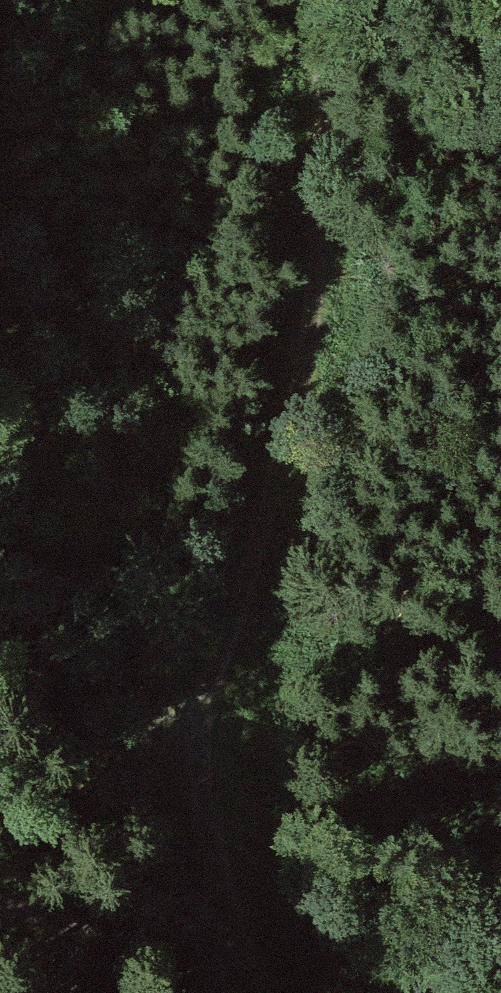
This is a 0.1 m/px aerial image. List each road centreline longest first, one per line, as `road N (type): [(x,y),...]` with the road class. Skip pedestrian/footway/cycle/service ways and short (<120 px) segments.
road 1 (track): [(231,976),(165,708),(215,673),(301,366),(318,38),(312,0)]
road 2 (track): [(0,800),(25,794),(115,725),(165,708),(0,353)]
road 3 (track): [(249,992),(231,976),(50,896),(0,889)]

